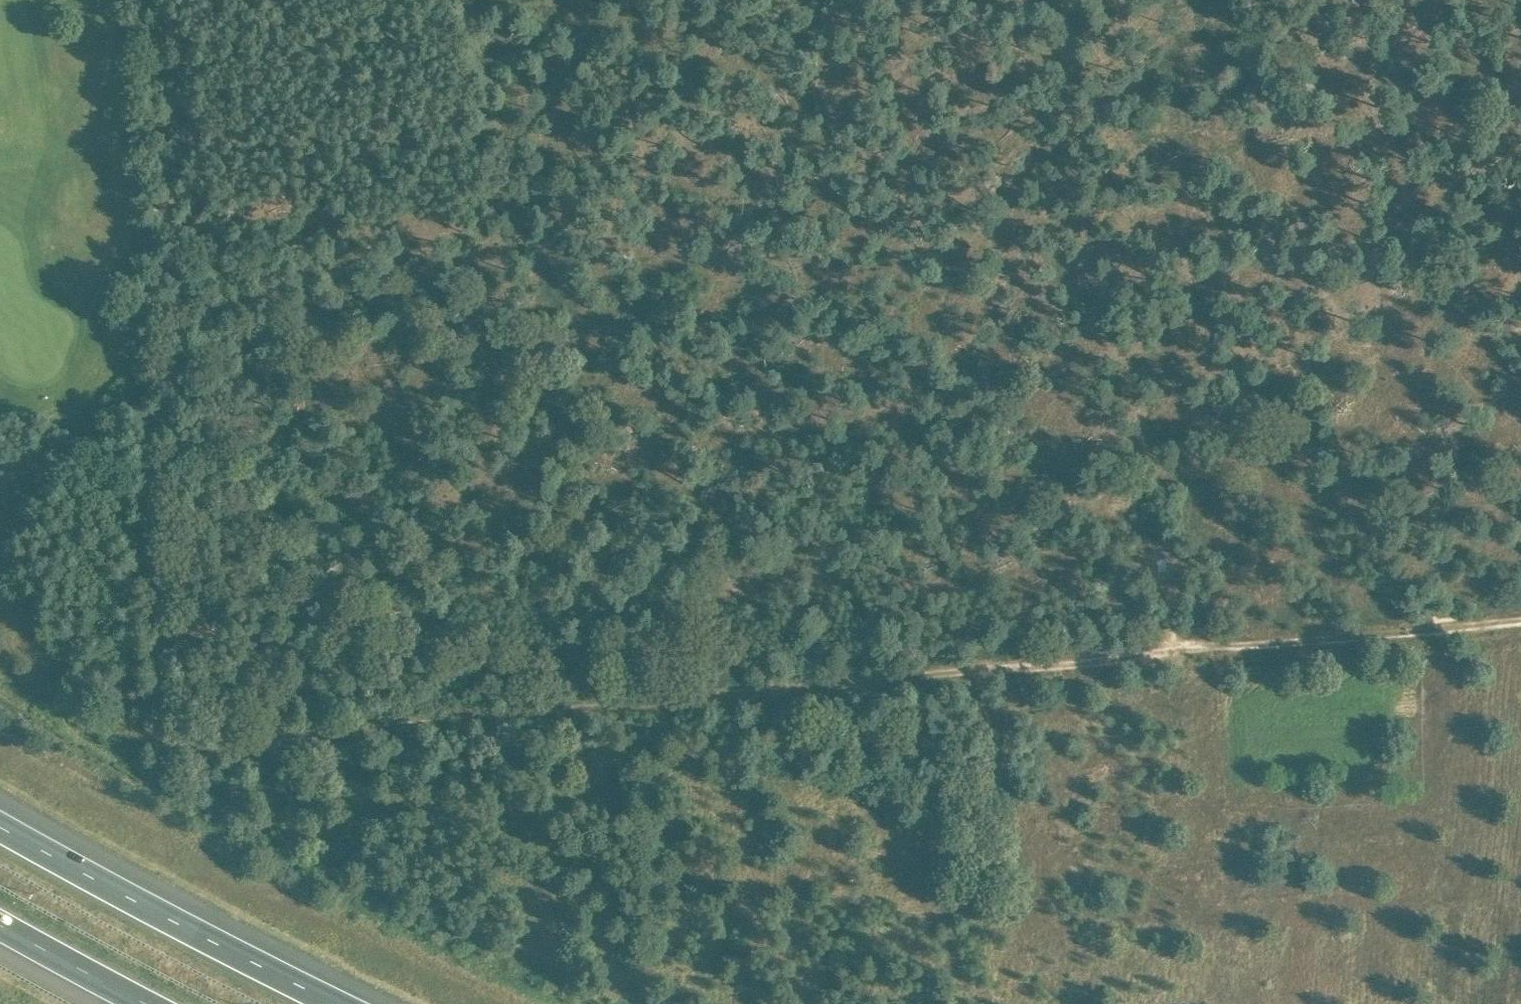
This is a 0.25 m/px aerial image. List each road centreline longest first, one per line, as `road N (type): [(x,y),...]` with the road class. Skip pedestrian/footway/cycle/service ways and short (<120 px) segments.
road 1 (track): [(1520,623),(177,745)]
road 2 (motorway): [(338,1003),(226,951),(0,822)]
road 3 (motorway): [(0,923),(143,1003)]

